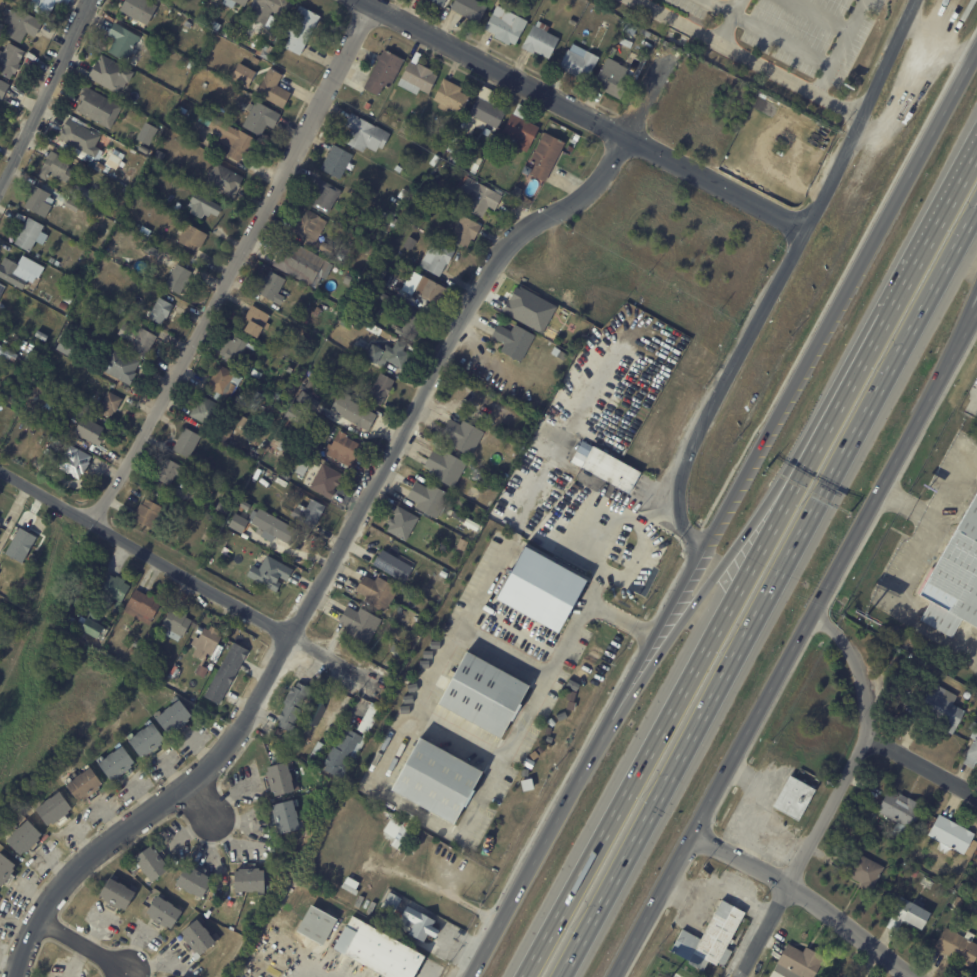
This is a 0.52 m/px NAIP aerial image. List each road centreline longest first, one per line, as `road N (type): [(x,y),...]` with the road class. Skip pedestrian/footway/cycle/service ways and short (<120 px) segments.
road 1 (residential): [(15,976),(59,888),(236,736),(498,257),(514,237),(589,193),(670,50)]
road 2 (secondary): [(976,42),(470,976)]
road 3 (motorway): [(559,976),(976,210)]
road 4 (secondary): [(615,976),(976,312)]
road 5 (motorway): [(835,412),(524,976)]
road 6 (residential): [(93,523),(373,5)]
road 7 (residential): [(363,0),(807,228)]
road 8 (motorway): [(835,412),(698,597),(576,782)]
road 9 (residential): [(0,472),(391,690)]
road 10 (residential): [(737,976),(871,730),(872,693),(858,662),(838,631),(814,617)]
road 11 (residential): [(807,228),(685,464),(684,521),(703,546)]
road 12 (motorway): [(976,152),(835,412)]
road 13 (tertiary): [(693,836),(821,908),(911,976)]
road 14 (residential): [(807,228),(925,0)]
road 15 (residential): [(0,196),(95,0)]
road 16 (residential): [(871,730),(976,790)]

